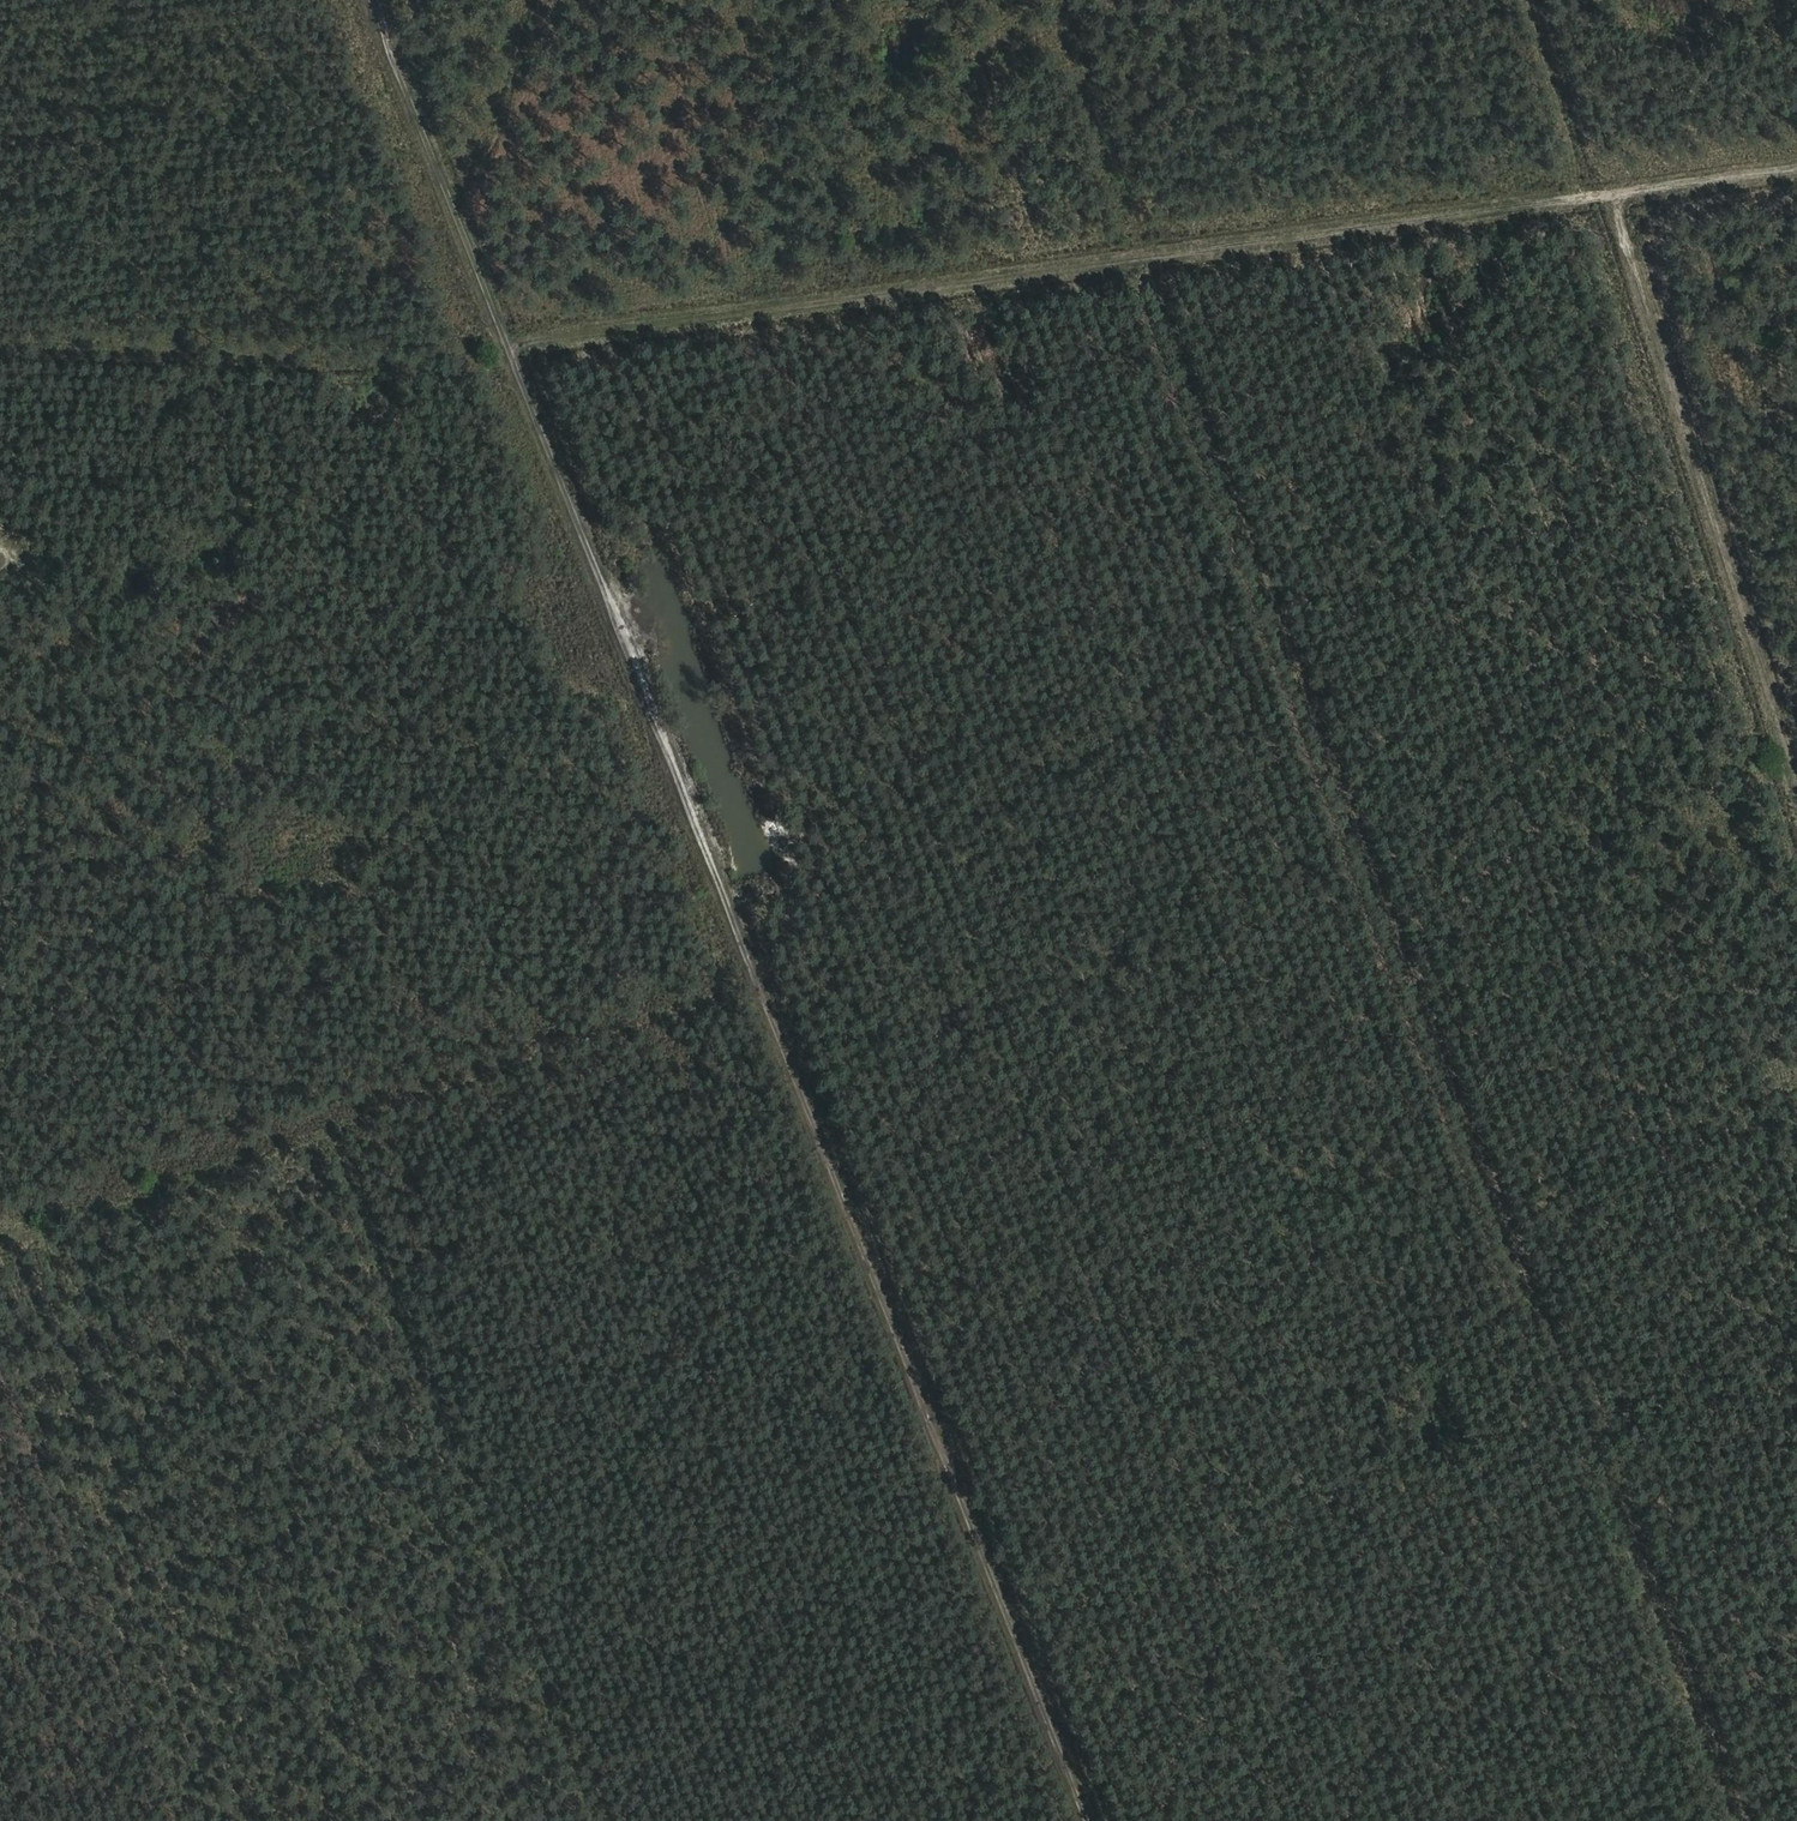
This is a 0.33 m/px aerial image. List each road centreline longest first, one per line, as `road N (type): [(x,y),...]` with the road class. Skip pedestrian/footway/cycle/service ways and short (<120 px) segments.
road 1 (track): [(1097,1820),(386,0)]
road 2 (track): [(519,341),(1796,151)]
road 3 (track): [(1602,180),(1796,798)]

